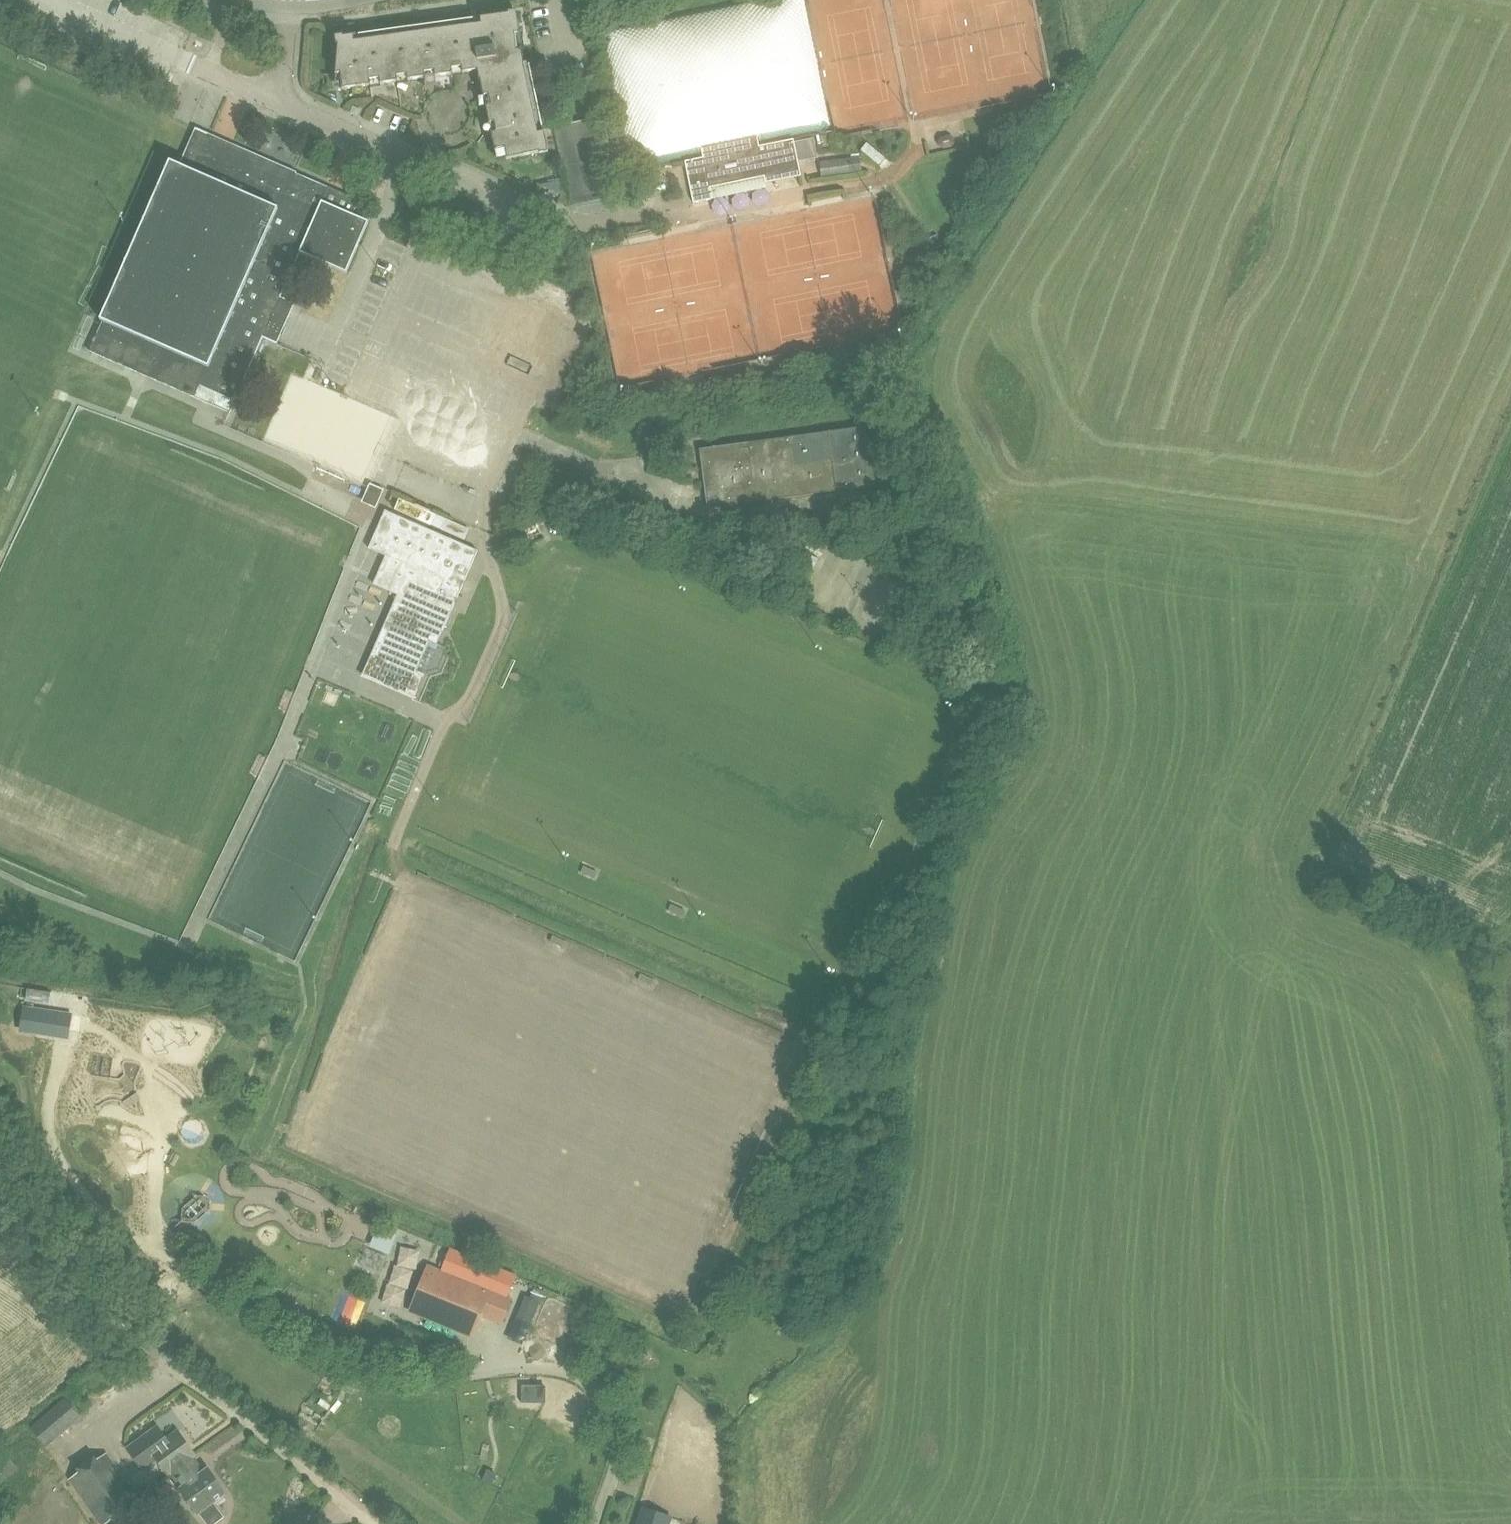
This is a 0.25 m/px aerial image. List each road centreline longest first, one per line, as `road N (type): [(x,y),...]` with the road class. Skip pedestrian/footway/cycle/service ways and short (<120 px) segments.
road 1 (track): [(372,1523),(156,1350)]

